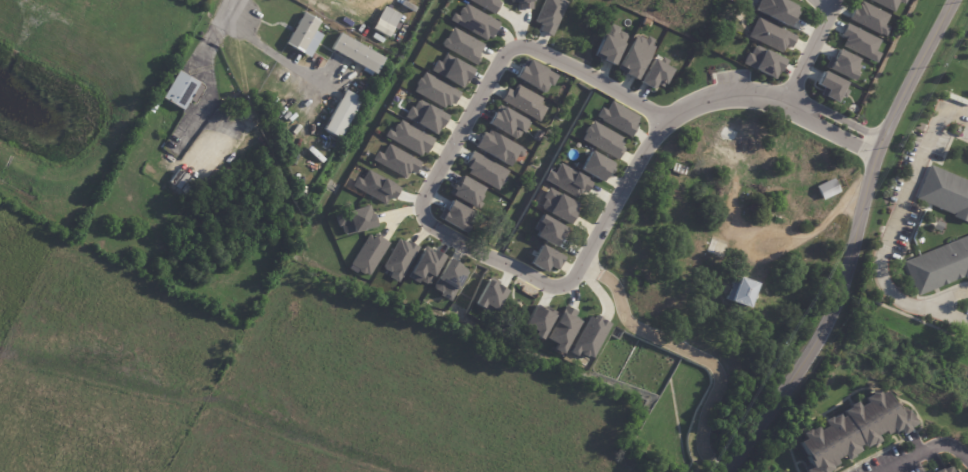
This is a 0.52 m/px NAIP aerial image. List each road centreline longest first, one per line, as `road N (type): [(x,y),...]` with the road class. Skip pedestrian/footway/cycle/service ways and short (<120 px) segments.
road 1 (residential): [(666,122),(567,283),(547,285),(473,250),(425,215),(425,195),(515,49),(602,80),(666,122),(738,95),(789,102)]
road 2 (tertiary): [(952,0),(878,139),(827,322),(726,471)]
road 3 (residential): [(878,139),(789,102),(873,156)]

